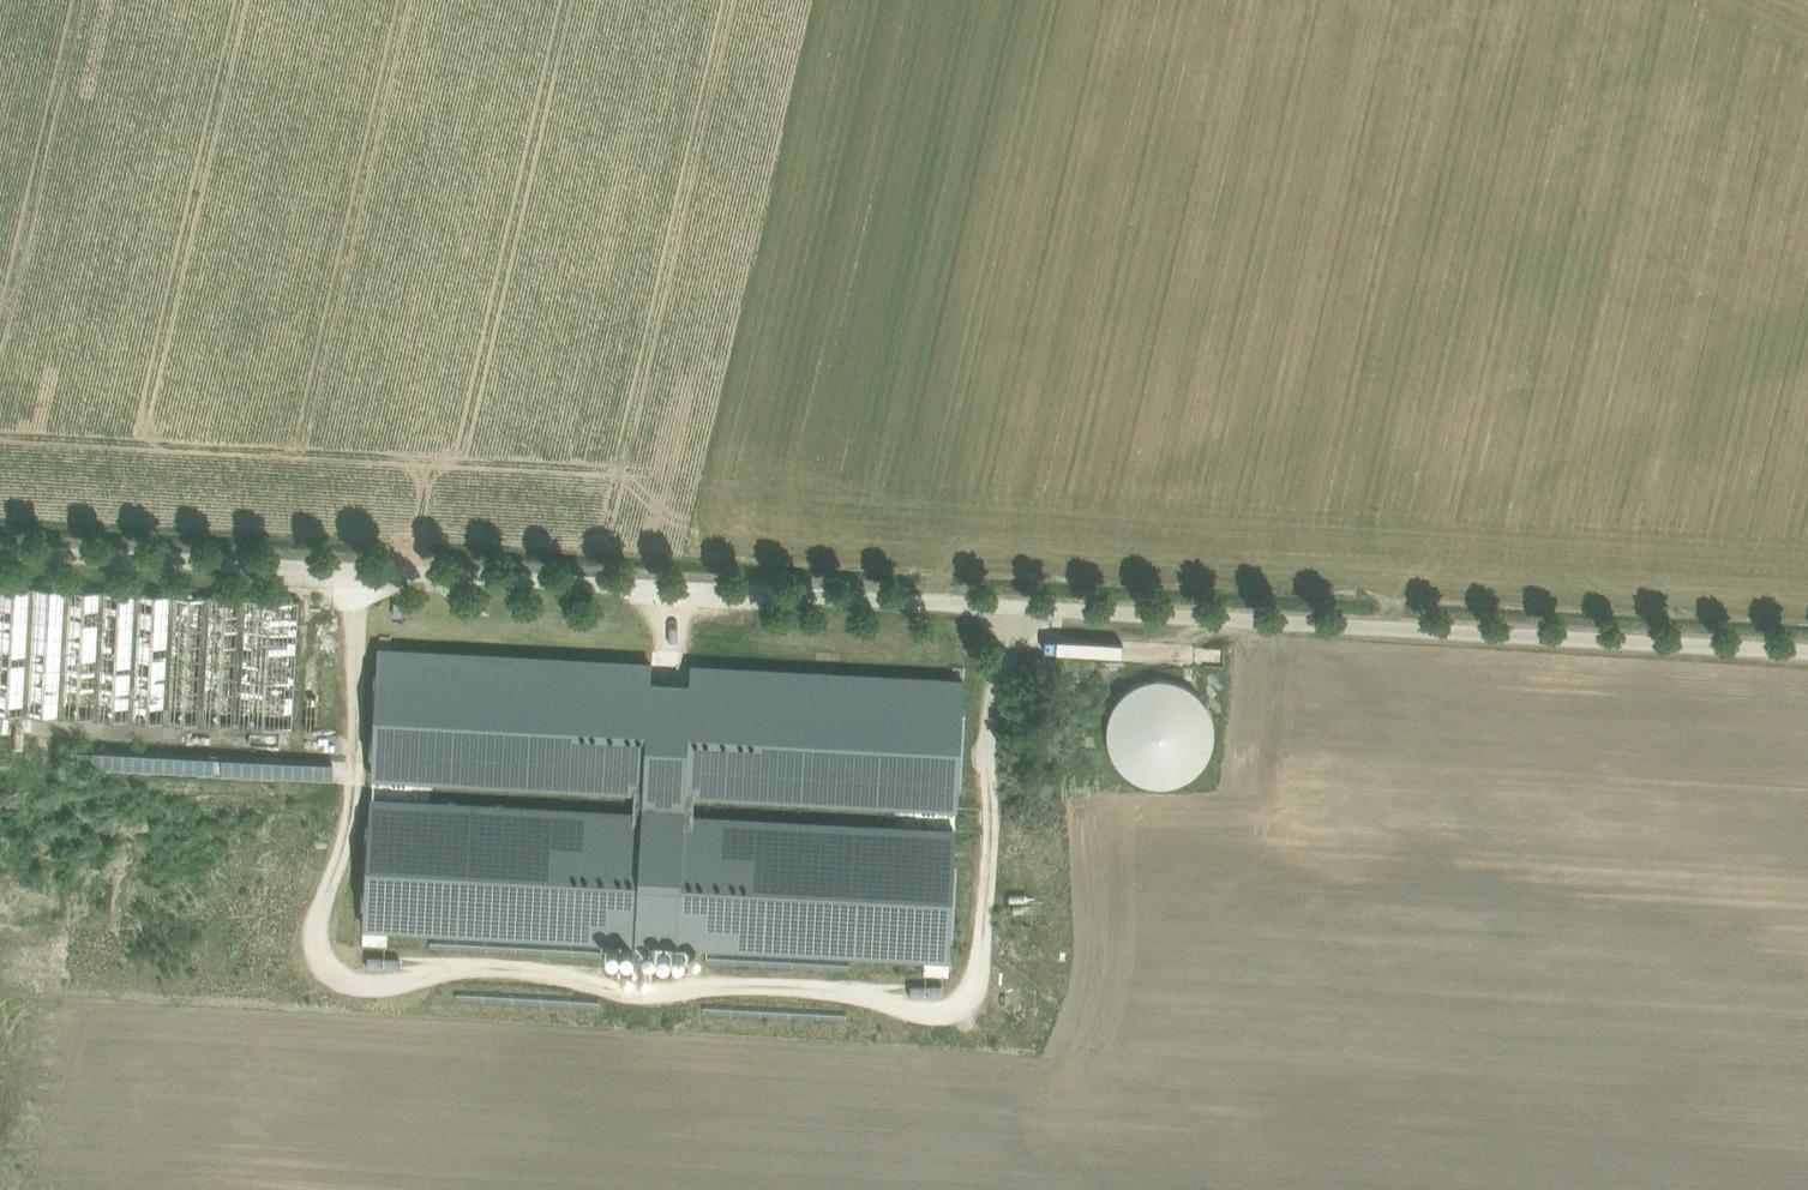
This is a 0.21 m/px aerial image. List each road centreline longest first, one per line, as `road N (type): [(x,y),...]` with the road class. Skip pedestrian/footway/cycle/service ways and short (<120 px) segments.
road 1 (unclassified): [(1807,650),(0,550)]

